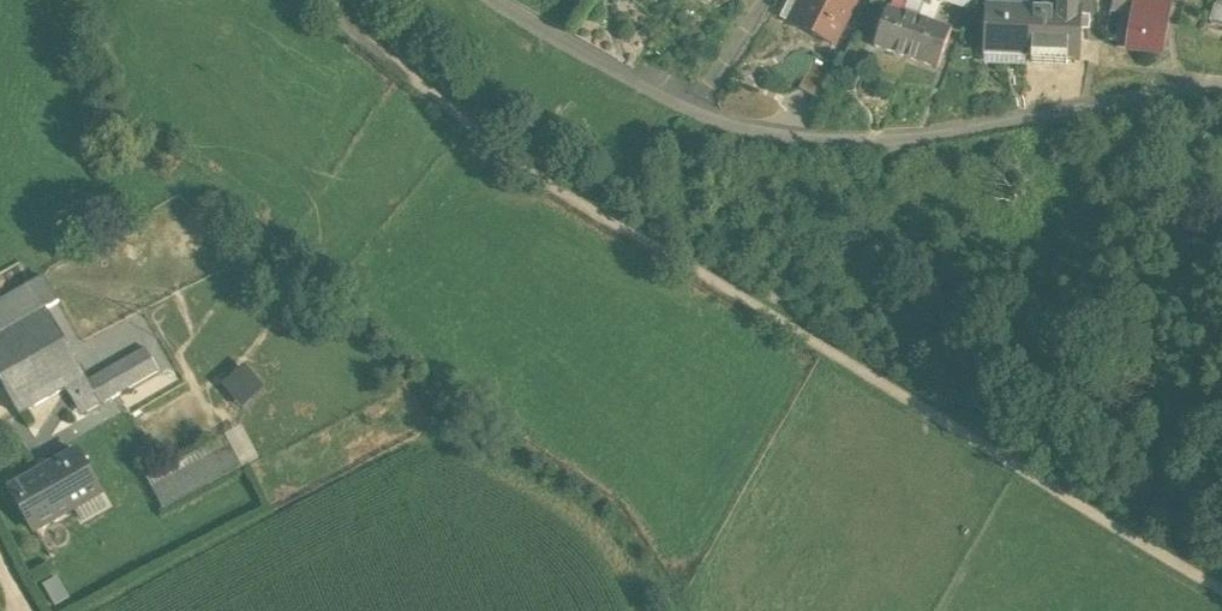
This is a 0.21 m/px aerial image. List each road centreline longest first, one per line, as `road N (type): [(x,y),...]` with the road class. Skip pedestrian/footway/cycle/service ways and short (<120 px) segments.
road 1 (track): [(1221,594),(542,175),(346,18),(337,0)]
road 2 (residential): [(1221,89),(1199,86),(956,127),(829,135),(669,92),(516,0)]

